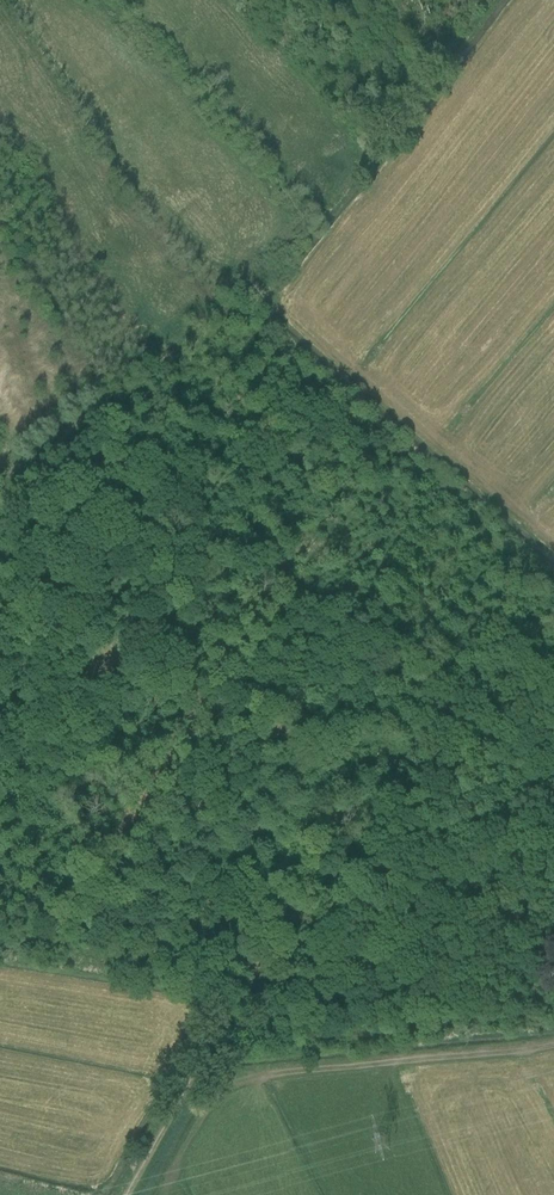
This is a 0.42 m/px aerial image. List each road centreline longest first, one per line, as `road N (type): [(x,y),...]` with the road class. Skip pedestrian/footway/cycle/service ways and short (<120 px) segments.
road 1 (track): [(374,444),(286,379),(246,328),(189,335),(147,383),(8,477)]
road 2 (track): [(202,690),(354,757),(358,778),(250,983)]
road 3 (track): [(250,983),(362,1018),(553,986)]
road 4 (track): [(202,690),(374,444)]
road 5 (track): [(508,539),(354,757)]
road 6 (track): [(250,983),(122,1194)]
road 7 (track): [(553,581),(374,444)]
road 8 (track): [(0,601),(14,617),(91,634),(202,690)]

